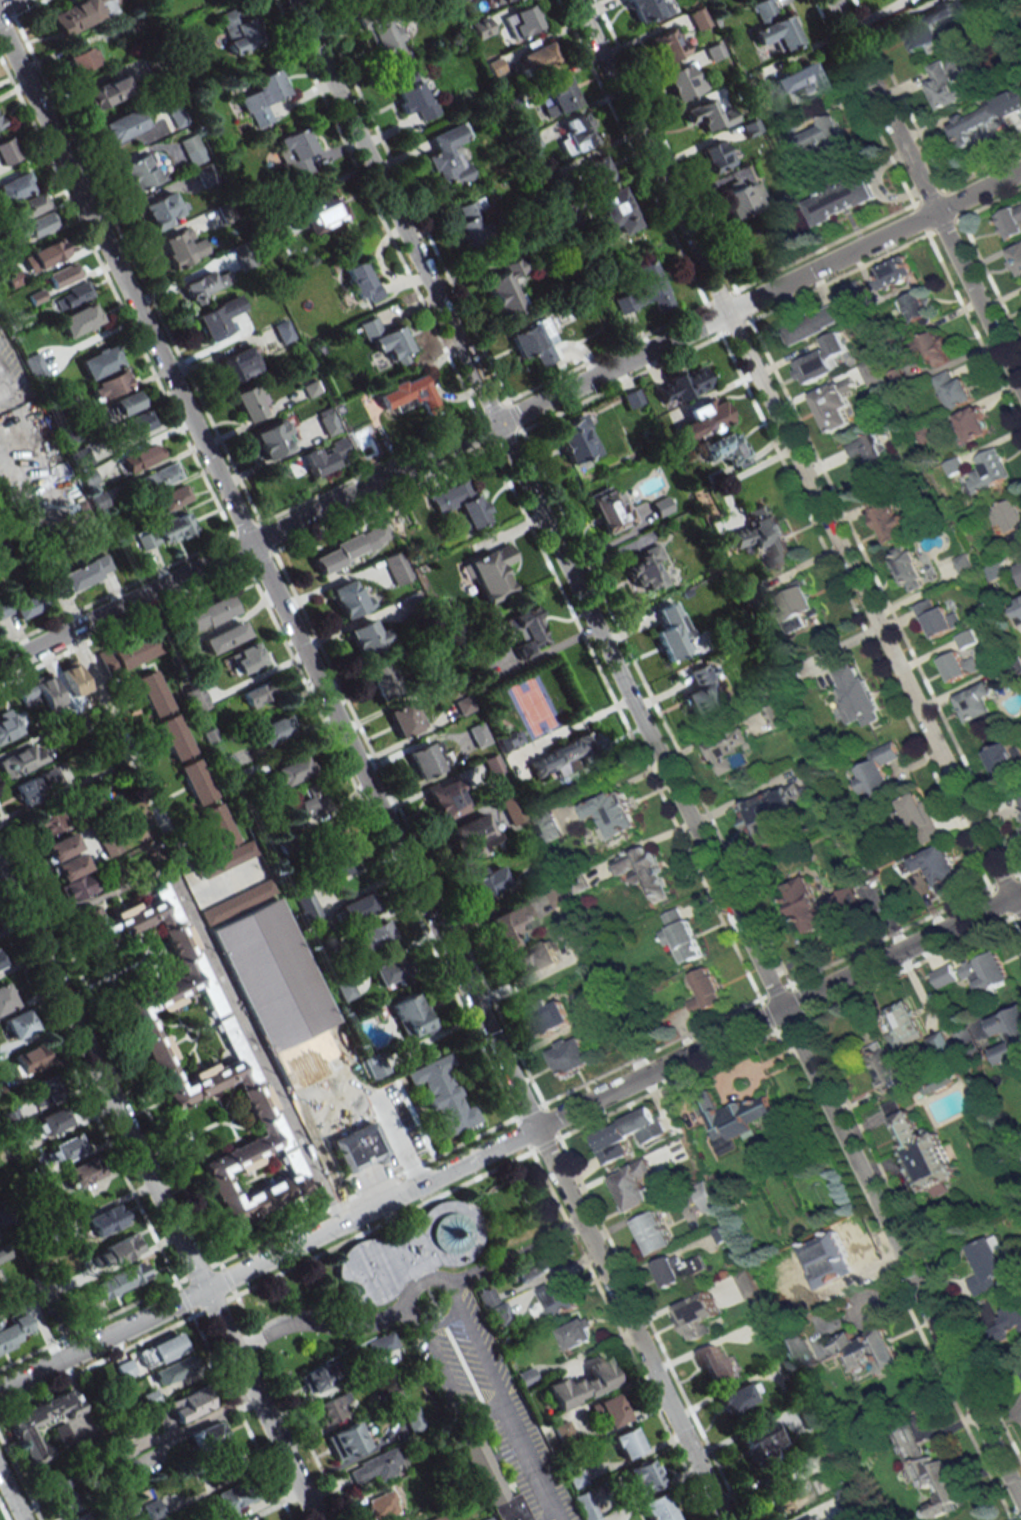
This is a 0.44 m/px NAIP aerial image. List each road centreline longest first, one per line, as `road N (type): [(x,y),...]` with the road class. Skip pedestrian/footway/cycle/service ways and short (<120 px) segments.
road 1 (residential): [(1020,1503),(292,0)]
road 2 (residential): [(725,1519),(0,27)]
road 3 (residential): [(0,1388),(1020,891)]
road 4 (residential): [(0,665),(1020,170)]
road 5 (residential): [(575,0),(1009,897)]
road 6 (residential): [(317,1519),(0,871)]
road 7 (residential): [(1020,392),(831,0)]
road 8 (residential): [(69,631),(191,890)]

